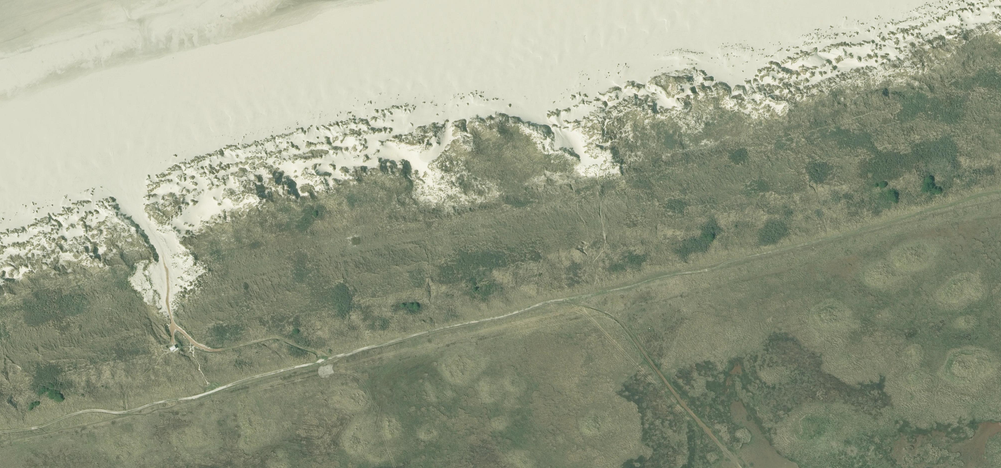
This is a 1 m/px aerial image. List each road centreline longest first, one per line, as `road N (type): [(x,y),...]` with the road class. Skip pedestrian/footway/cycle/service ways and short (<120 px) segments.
road 1 (track): [(569,299),(827,241),(1000,190)]
road 2 (track): [(323,360),(278,339),(215,351),(189,339),(169,314),(157,244),(97,148)]
road 3 (track): [(0,431),(194,397),(323,360)]
road 4 (track): [(323,360),(569,299)]
road 5 (track): [(569,299),(621,323),(736,467)]

